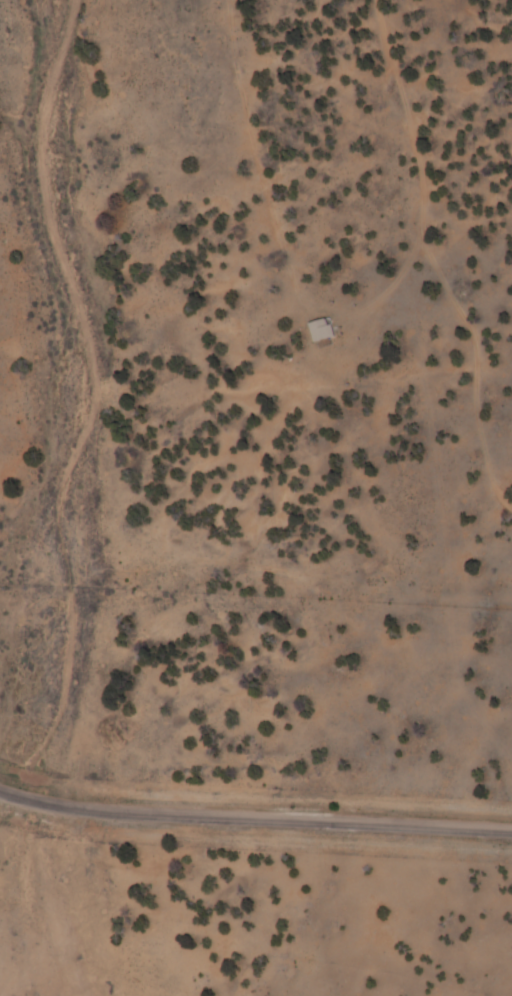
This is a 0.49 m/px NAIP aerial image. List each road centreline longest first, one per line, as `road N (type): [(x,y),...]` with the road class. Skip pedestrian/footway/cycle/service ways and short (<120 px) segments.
road 1 (track): [(511,608),(482,613),(383,571),(300,477),(217,204),(200,0)]
road 2 (residential): [(0,792),(79,812),(511,833)]
road 3 (track): [(380,0),(424,113),(449,223),(458,351),(511,439)]

